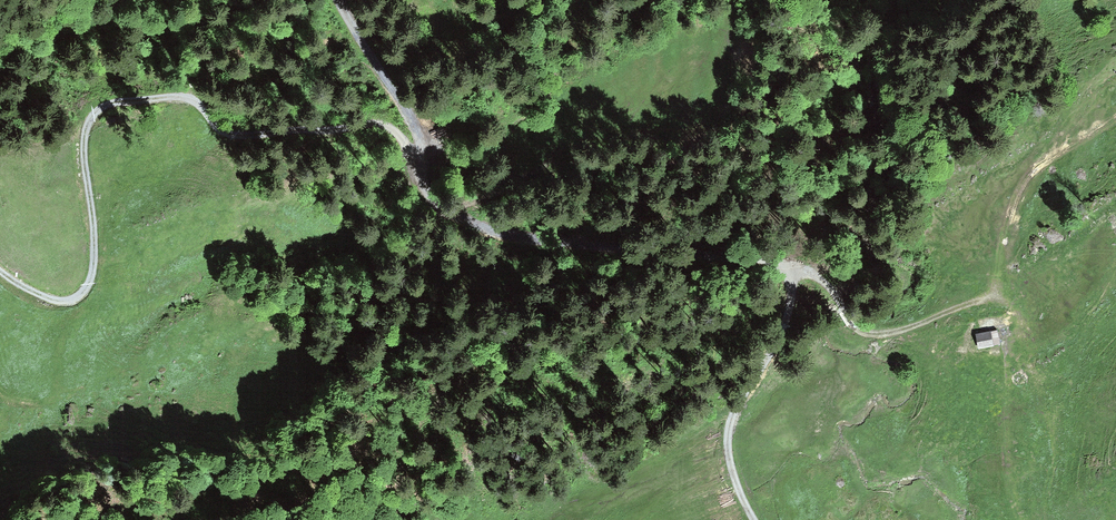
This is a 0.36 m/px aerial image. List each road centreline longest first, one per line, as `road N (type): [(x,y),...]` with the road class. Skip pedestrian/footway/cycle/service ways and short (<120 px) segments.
road 1 (track): [(341,0),(416,127),(422,172),(437,201),(553,238),(763,259),(790,277),(778,339),(738,399),(726,437),(753,519)]
road 2 (track): [(422,152),(375,124),(230,135),(187,97),(110,104),(94,115),(84,138),(94,253),(91,279),(72,301)]
road 3 (track): [(783,269),(821,278),(860,332),(886,333),(1003,300),(1032,324)]
road 4 (track): [(72,301),(62,388),(40,403),(0,390)]

